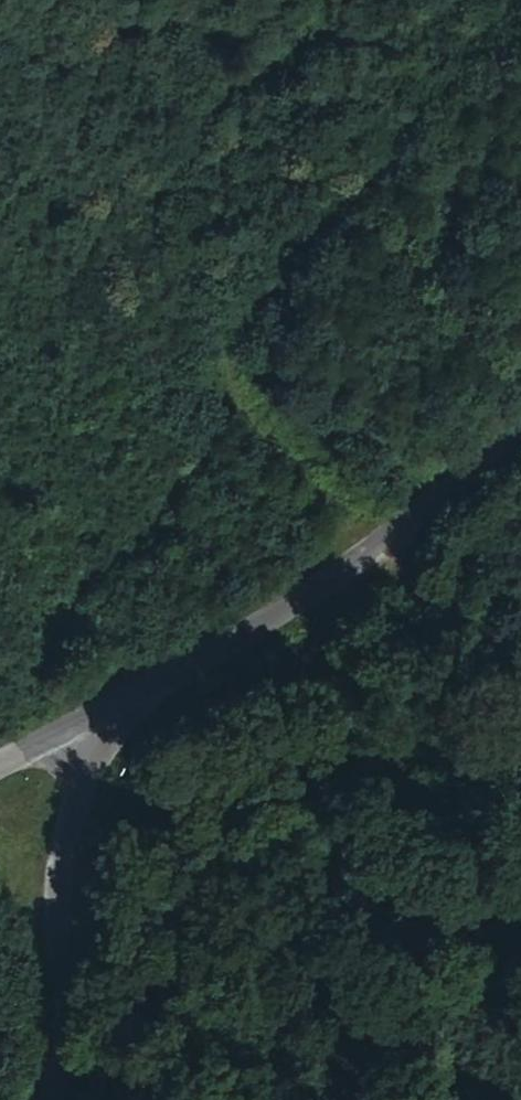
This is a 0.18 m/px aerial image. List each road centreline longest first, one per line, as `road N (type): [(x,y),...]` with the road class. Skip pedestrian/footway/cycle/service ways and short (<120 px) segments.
road 1 (track): [(520,683),(239,415),(227,364),(235,330),(261,291),(518,0)]
road 2 (tertiary): [(80,733),(360,564),(520,416)]
road 3 (tertiary): [(66,1099),(62,901),(80,733)]

